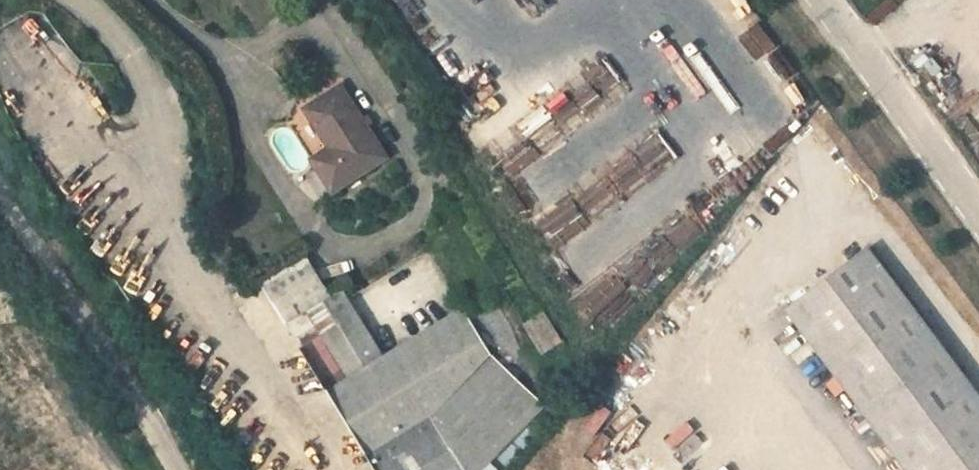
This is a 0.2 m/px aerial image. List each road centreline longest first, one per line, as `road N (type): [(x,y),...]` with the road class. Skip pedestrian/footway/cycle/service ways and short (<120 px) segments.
road 1 (unclassified): [(978,224),(821,0)]

